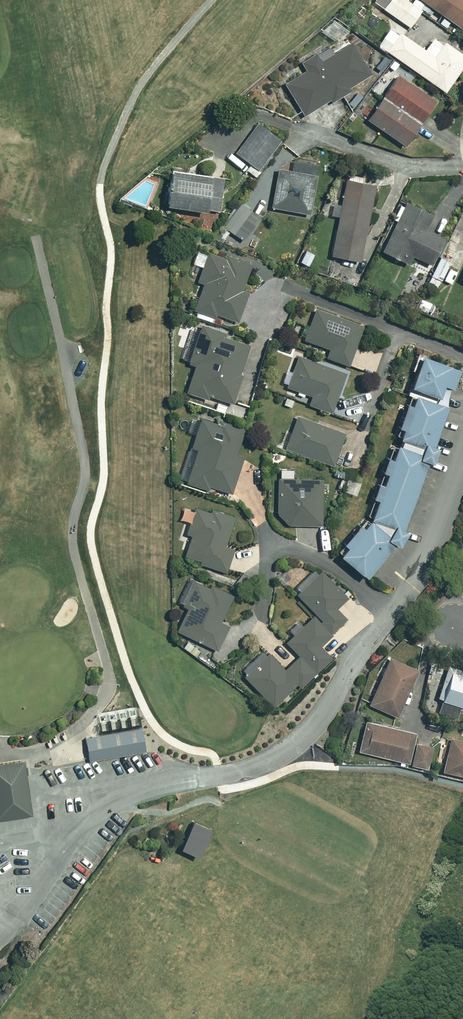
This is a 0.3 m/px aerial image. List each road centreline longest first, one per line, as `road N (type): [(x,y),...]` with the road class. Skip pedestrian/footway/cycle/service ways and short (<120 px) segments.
road 1 (residential): [(462,436),(411,584),(312,728),(265,762),(183,780)]

